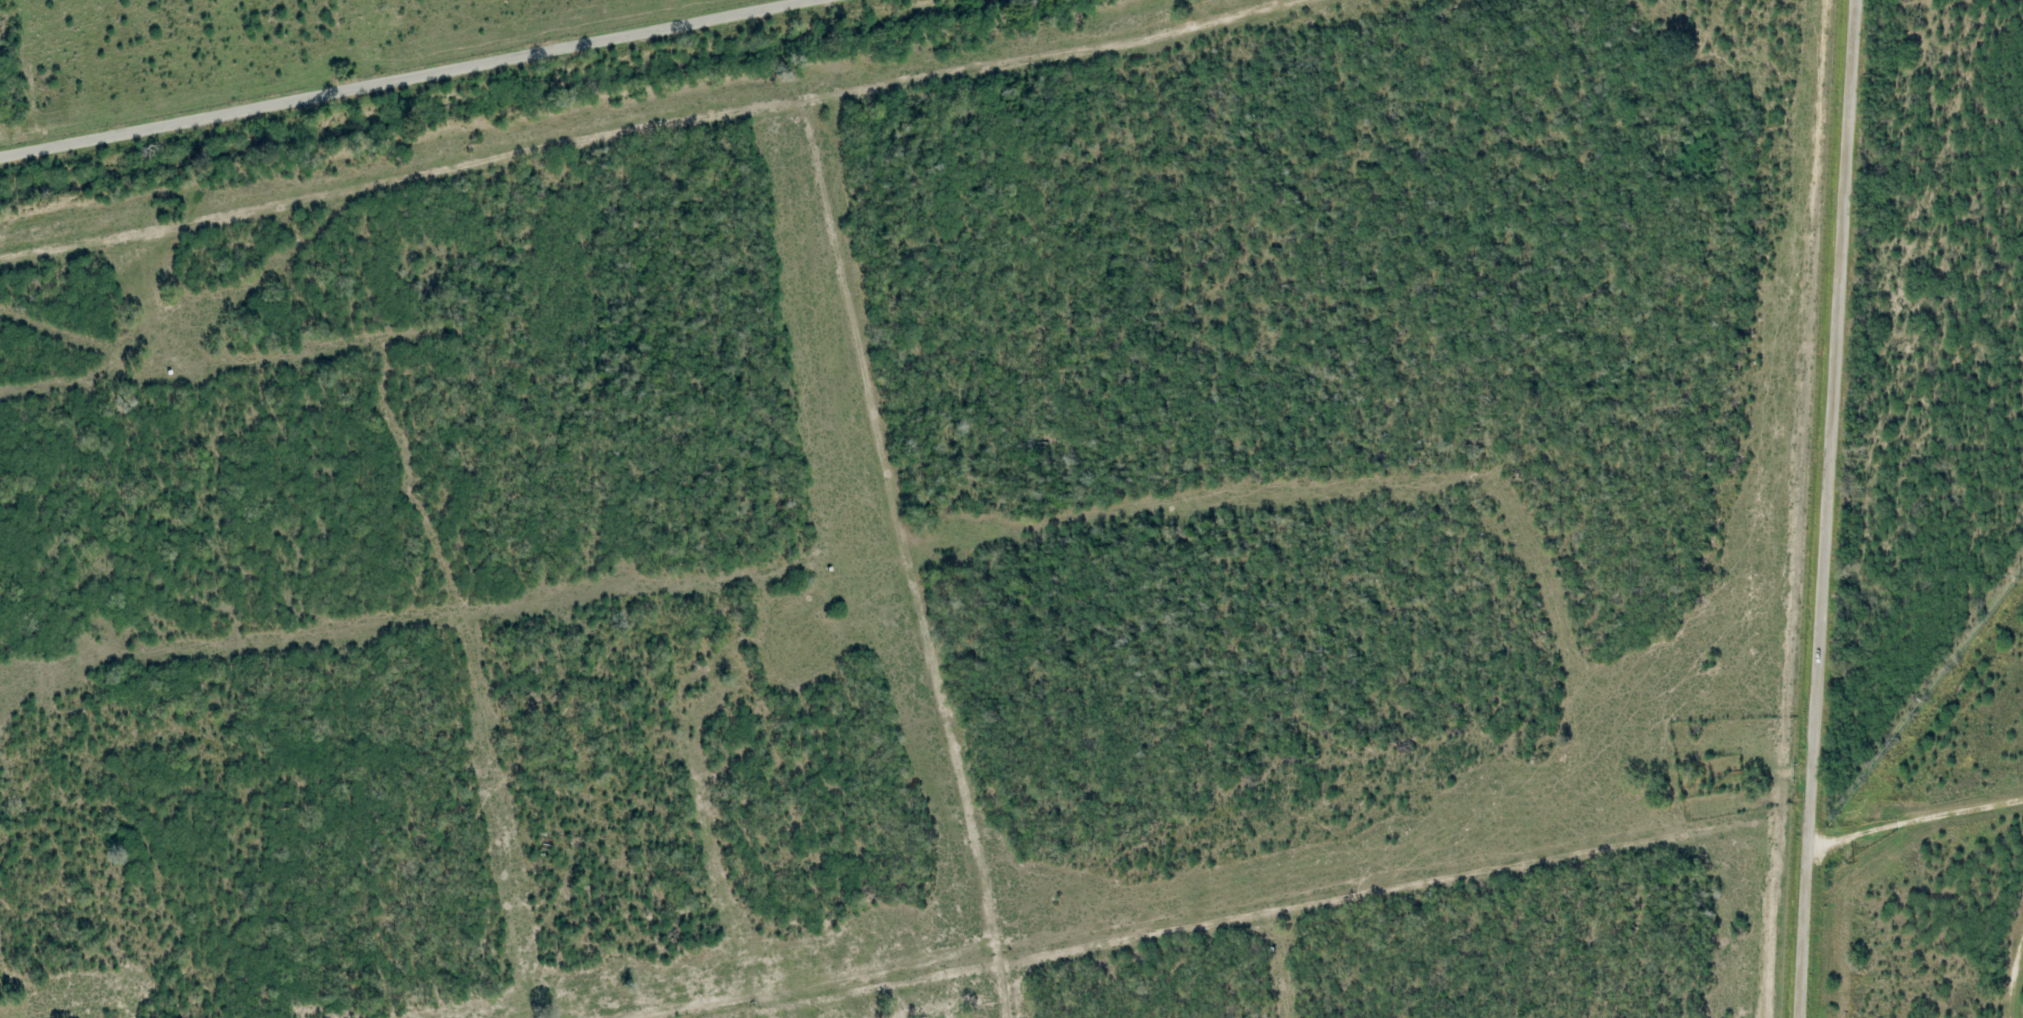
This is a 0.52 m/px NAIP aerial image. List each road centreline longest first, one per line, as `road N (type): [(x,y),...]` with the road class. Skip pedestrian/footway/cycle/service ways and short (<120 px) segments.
road 1 (residential): [(1805,1017),(1860,0)]
road 2 (residential): [(0,155),(803,0)]

